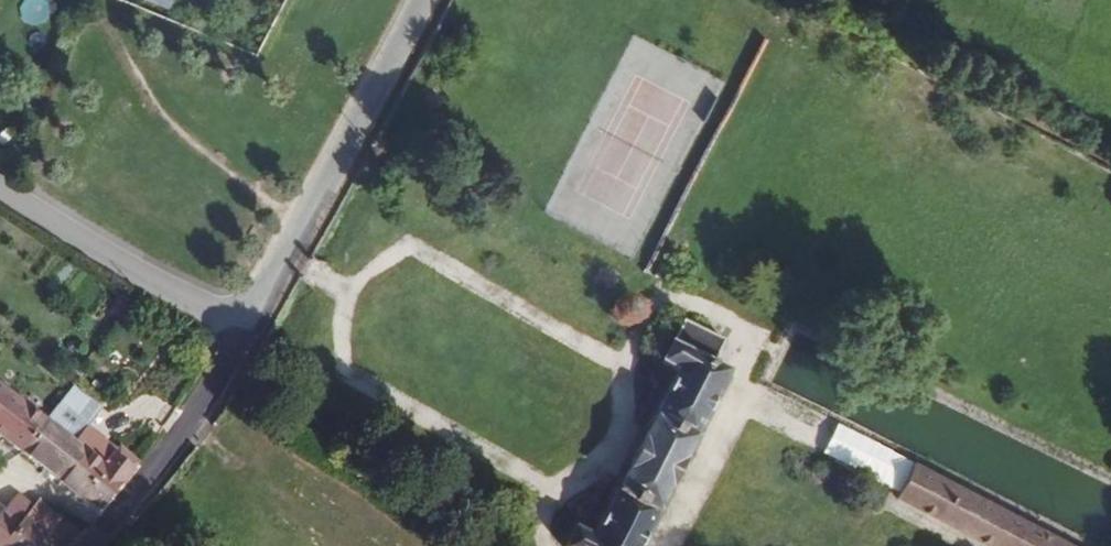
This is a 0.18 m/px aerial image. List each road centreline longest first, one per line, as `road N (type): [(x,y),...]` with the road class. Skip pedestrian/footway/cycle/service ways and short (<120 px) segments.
road 1 (residential): [(414,0),(284,262),(233,333)]
road 2 (residential): [(233,333),(0,191)]
road 3 (residential): [(233,333),(192,400),(78,545)]

